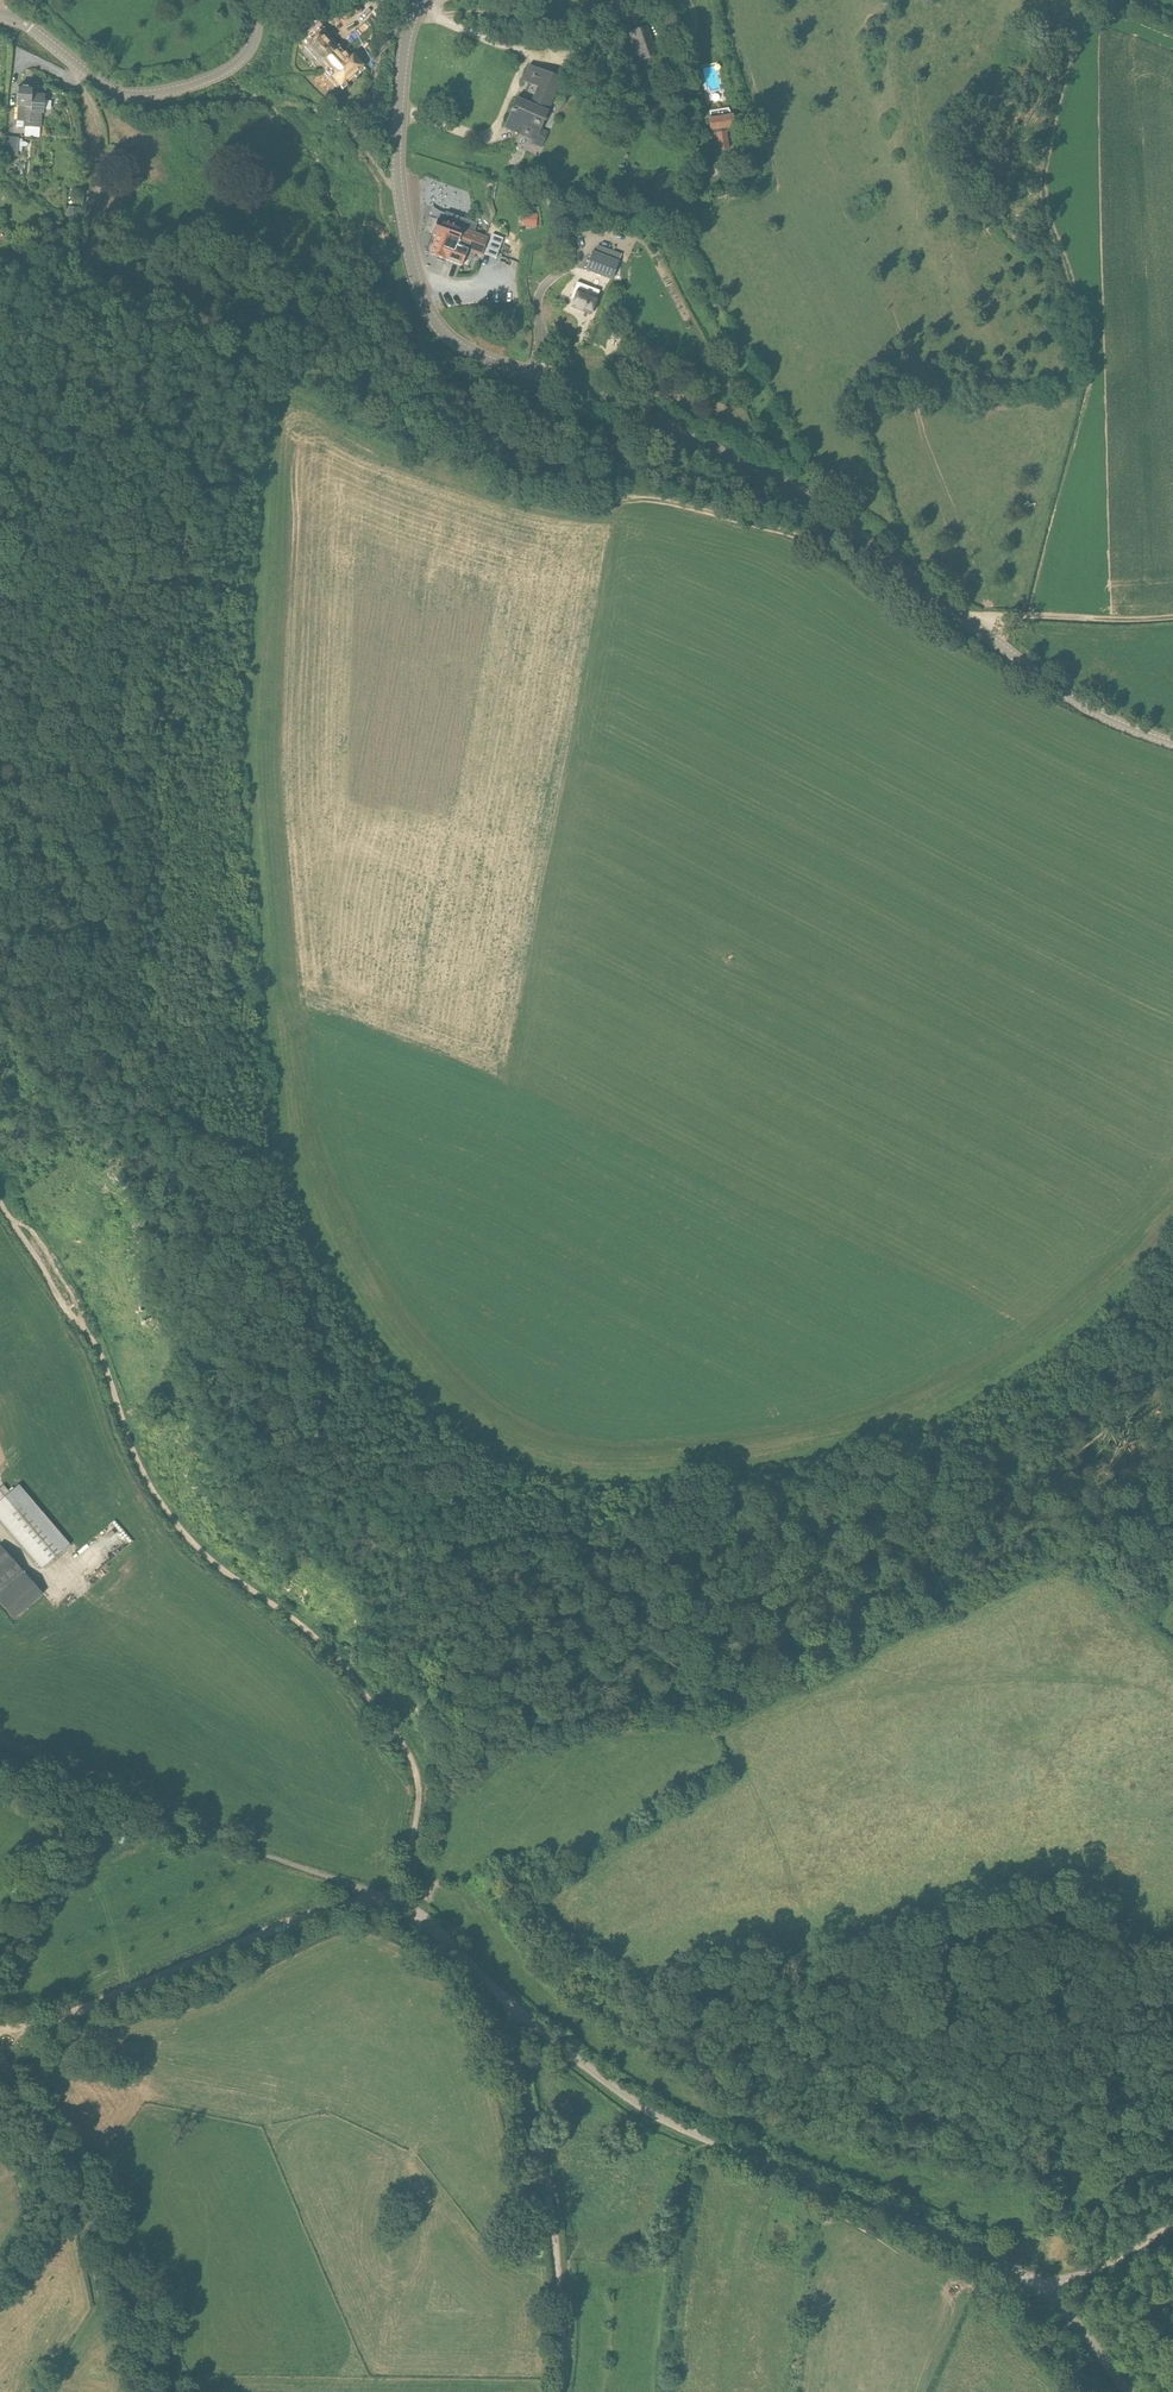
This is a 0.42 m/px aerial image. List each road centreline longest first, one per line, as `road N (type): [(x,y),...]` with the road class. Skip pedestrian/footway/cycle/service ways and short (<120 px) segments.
road 1 (tertiary): [(1172,743),(1073,699),(796,490),(628,406),(472,353),(441,330),(418,286),(398,178),(405,45),(421,0)]
road 2 (unclassified): [(1172,2226),(1040,2289),(947,2236),(665,2120),(556,2042),(419,1916),(394,1904)]
road 3 (track): [(0,1206),(89,1338),(166,1512),(212,1564),(325,1648),(408,1756),(419,1801),(394,1904)]
road 4 (unclassified): [(394,1904),(0,1755)]
road 5 (unclassified): [(394,1904),(321,1911),(55,2019),(0,2023)]
road 6 (track): [(555,2391),(558,2269),(507,2000)]
road 7 (tertiary): [(252,0),(253,40),(234,66),(146,95),(104,86),(24,23),(0,14)]
road 8 (track): [(938,599),(893,594),(791,534),(684,504),(631,499)]
road 9 (track): [(271,100),(310,147),(382,326),(433,367)]
road 10 (track): [(0,2056),(67,2165),(103,2241)]
road 11 (track): [(103,2241),(166,2391)]
road 12 (track): [(1027,616),(1172,617)]

